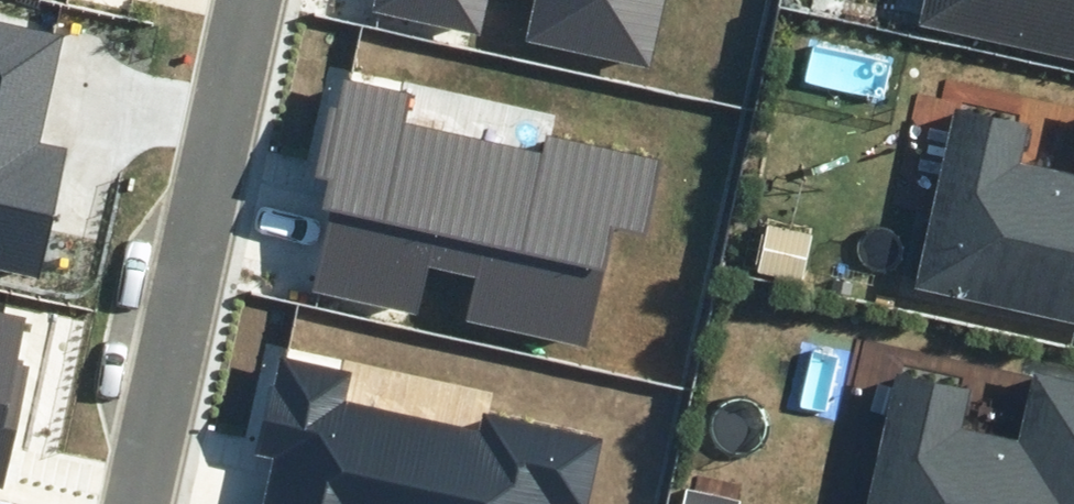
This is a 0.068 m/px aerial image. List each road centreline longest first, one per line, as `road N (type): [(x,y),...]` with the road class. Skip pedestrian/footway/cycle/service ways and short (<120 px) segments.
road 1 (residential): [(251,0),(140,503)]

